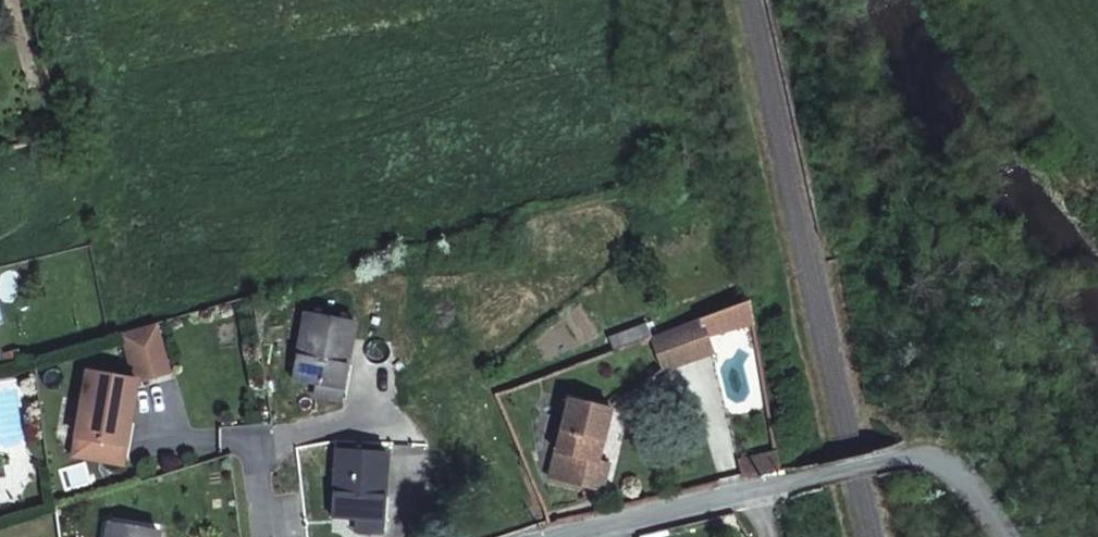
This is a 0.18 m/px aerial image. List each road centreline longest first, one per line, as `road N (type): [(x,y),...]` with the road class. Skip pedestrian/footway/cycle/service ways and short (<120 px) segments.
road 1 (unclassified): [(569,536),(919,450),(954,457),(1011,536)]

